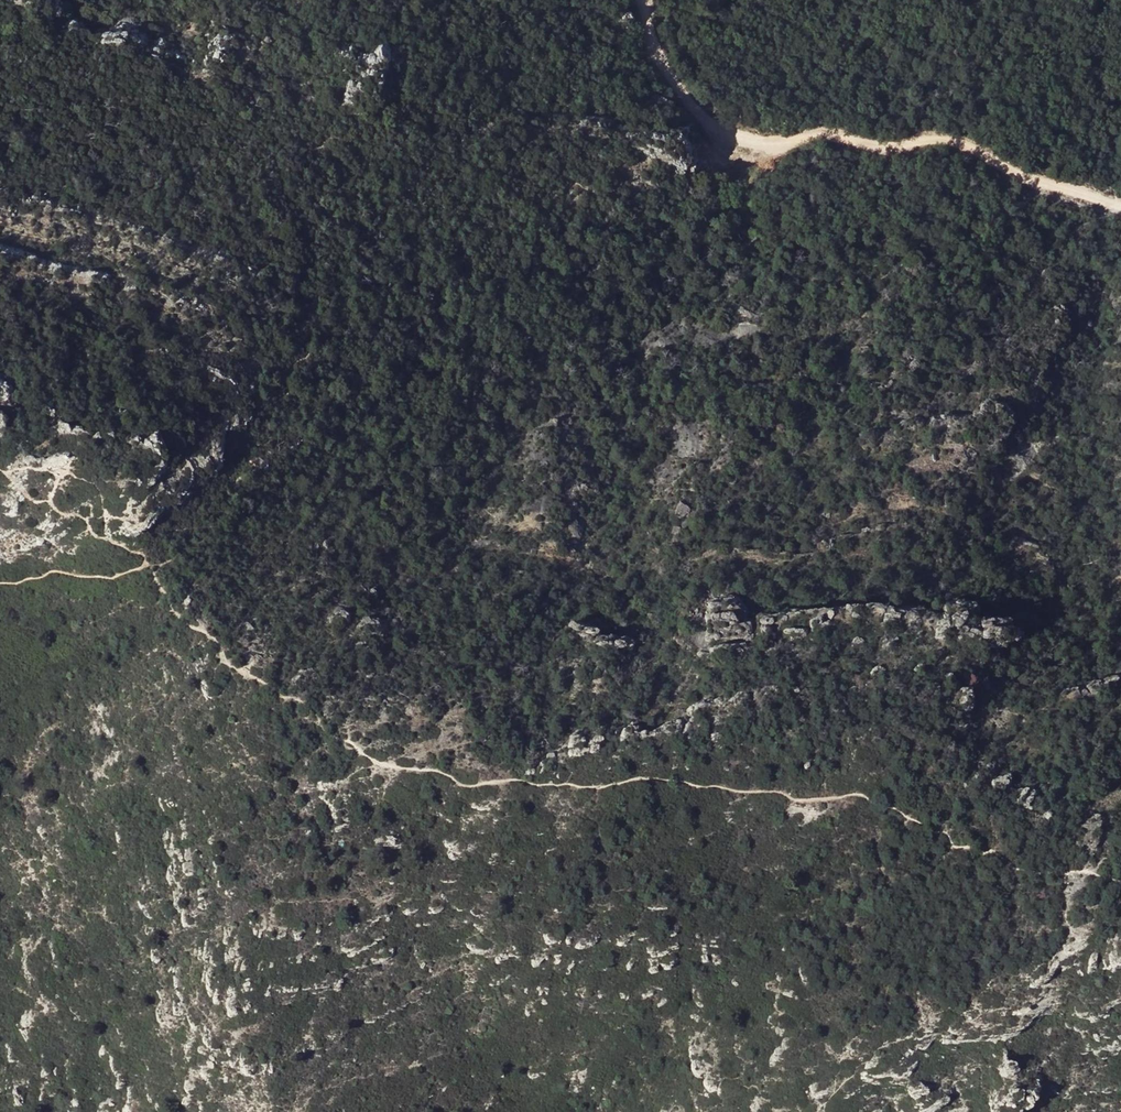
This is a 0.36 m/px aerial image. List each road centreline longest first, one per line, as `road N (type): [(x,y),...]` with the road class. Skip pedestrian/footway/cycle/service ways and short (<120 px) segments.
road 1 (track): [(1120,208),(1031,183),(955,144),(889,153),(808,140),(768,151),(727,144),(688,109),(636,0)]

